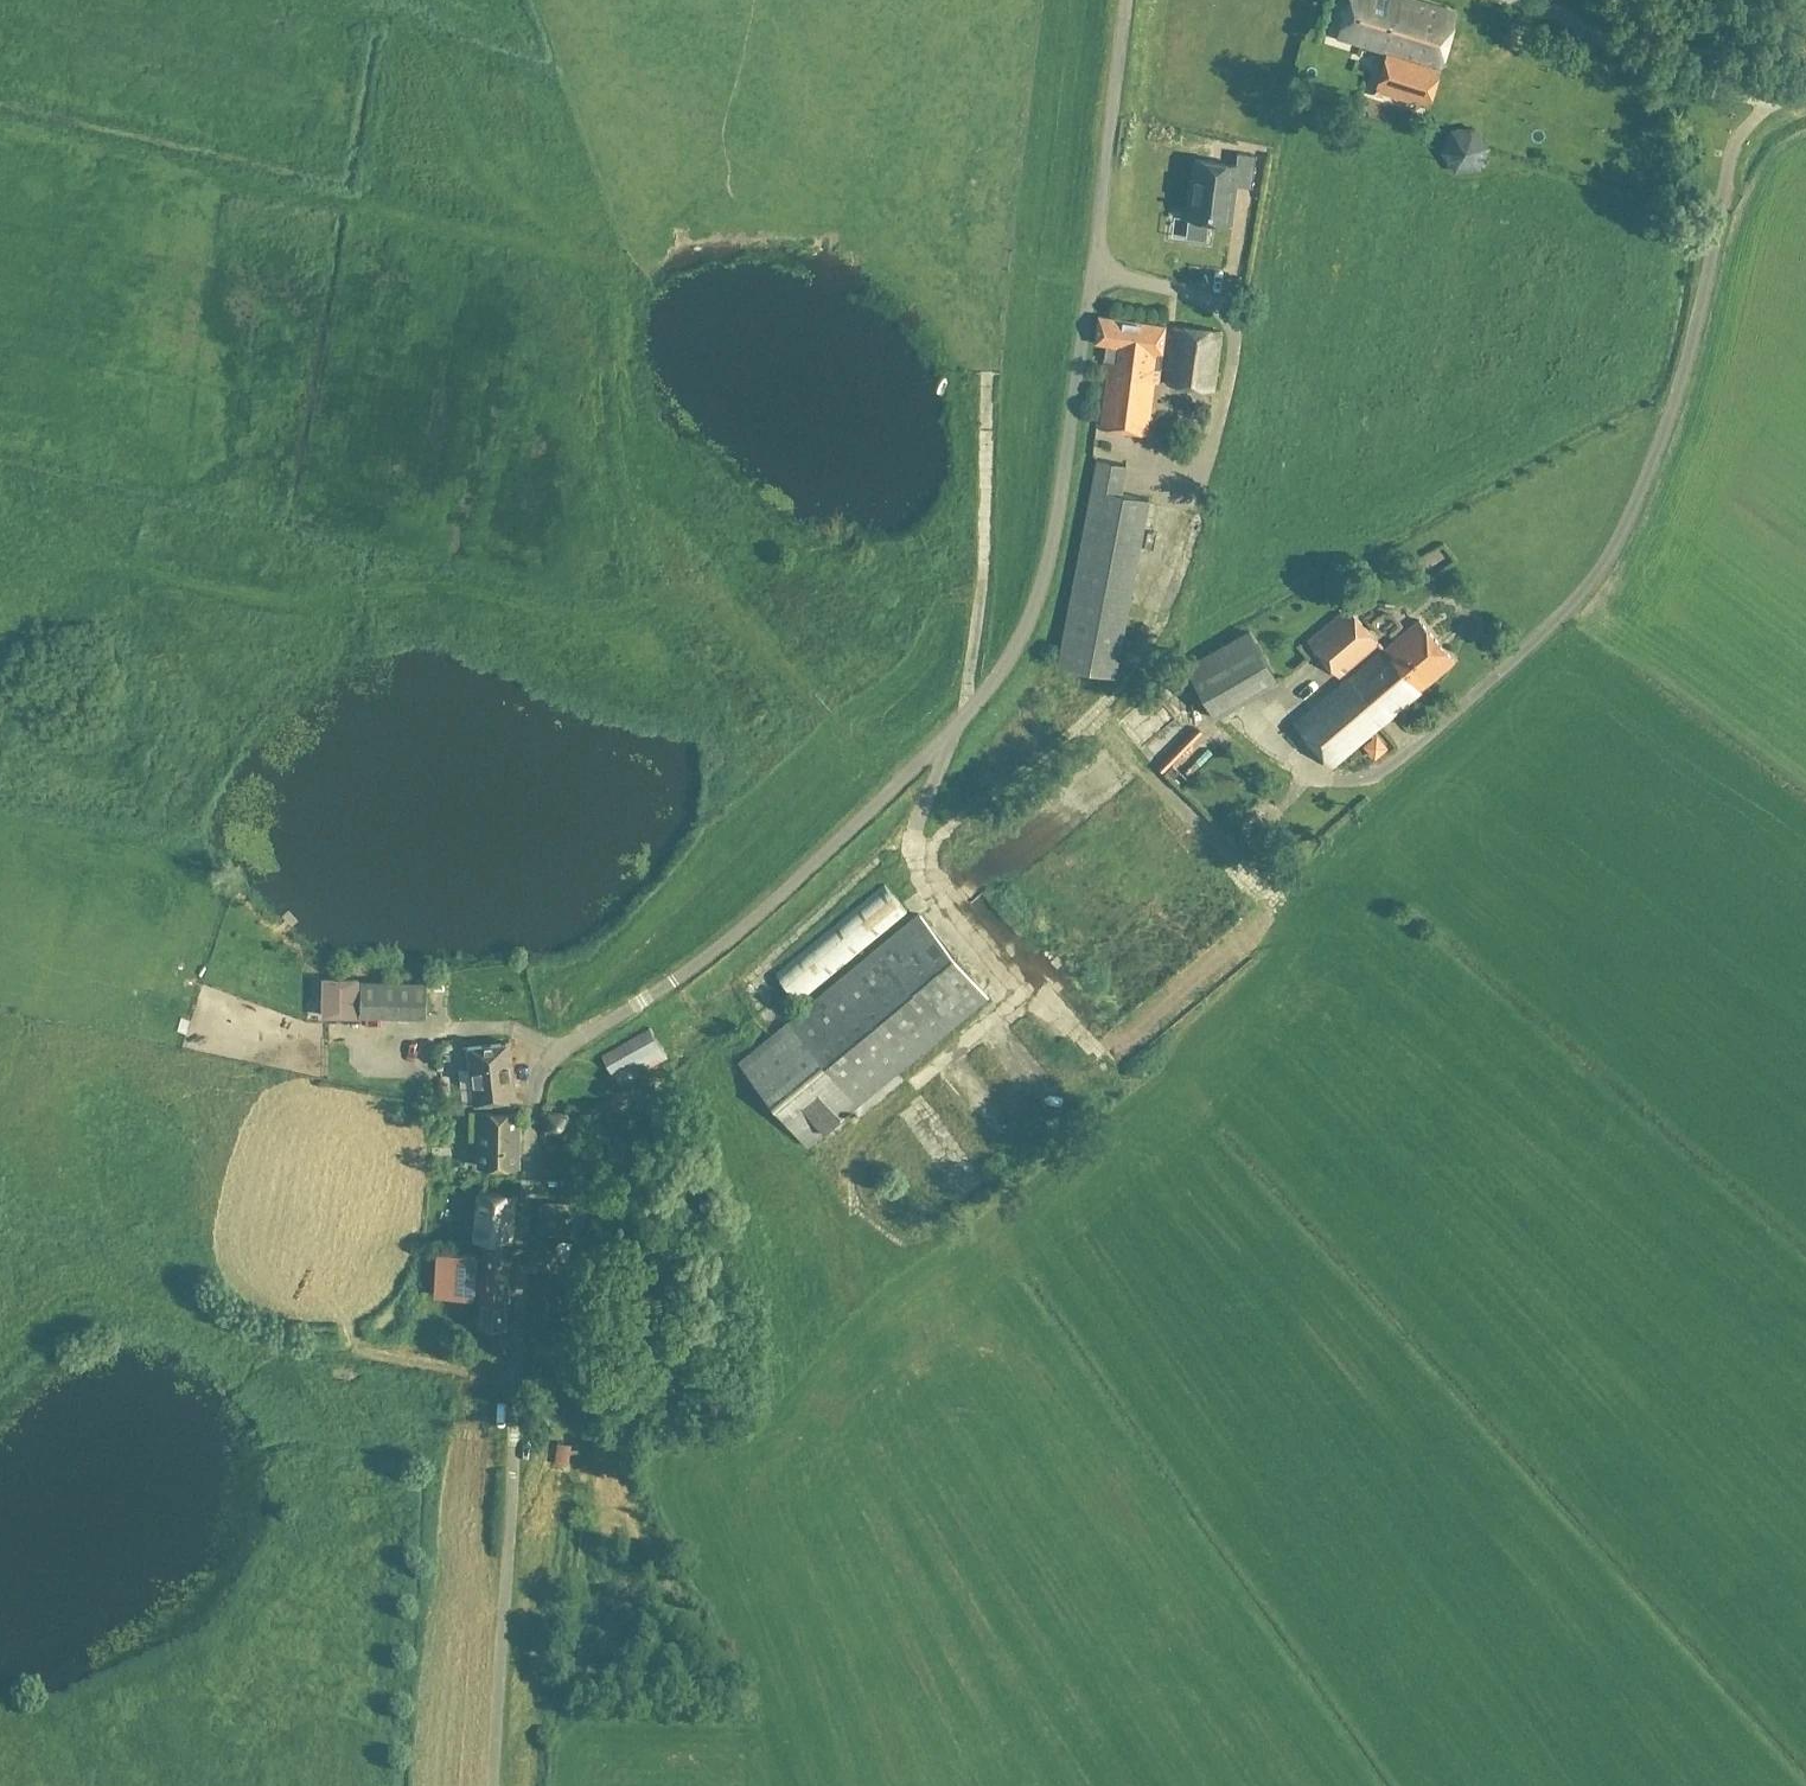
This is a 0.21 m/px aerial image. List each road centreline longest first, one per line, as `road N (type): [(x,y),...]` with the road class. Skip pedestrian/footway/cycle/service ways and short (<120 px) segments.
road 1 (unclassified): [(493,1785),(532,1088),(556,1054),(760,914),(951,731),(1011,656),(1051,549),(1124,0)]
road 2 (track): [(0,1318),(39,1290),(84,1280),(232,1332),(514,1383)]
road 3 (track): [(986,369),(983,542),(968,713)]

